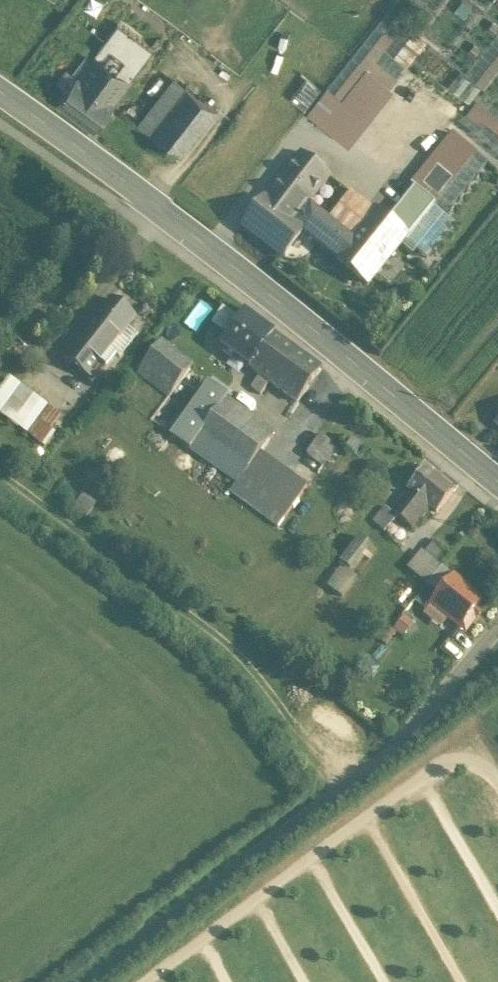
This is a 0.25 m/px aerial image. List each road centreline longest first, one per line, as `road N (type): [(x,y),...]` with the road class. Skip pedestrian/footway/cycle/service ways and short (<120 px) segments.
road 1 (secondary): [(497,478),(348,353),(0,92)]
road 2 (unclassified): [(497,629),(395,745),(84,981)]

